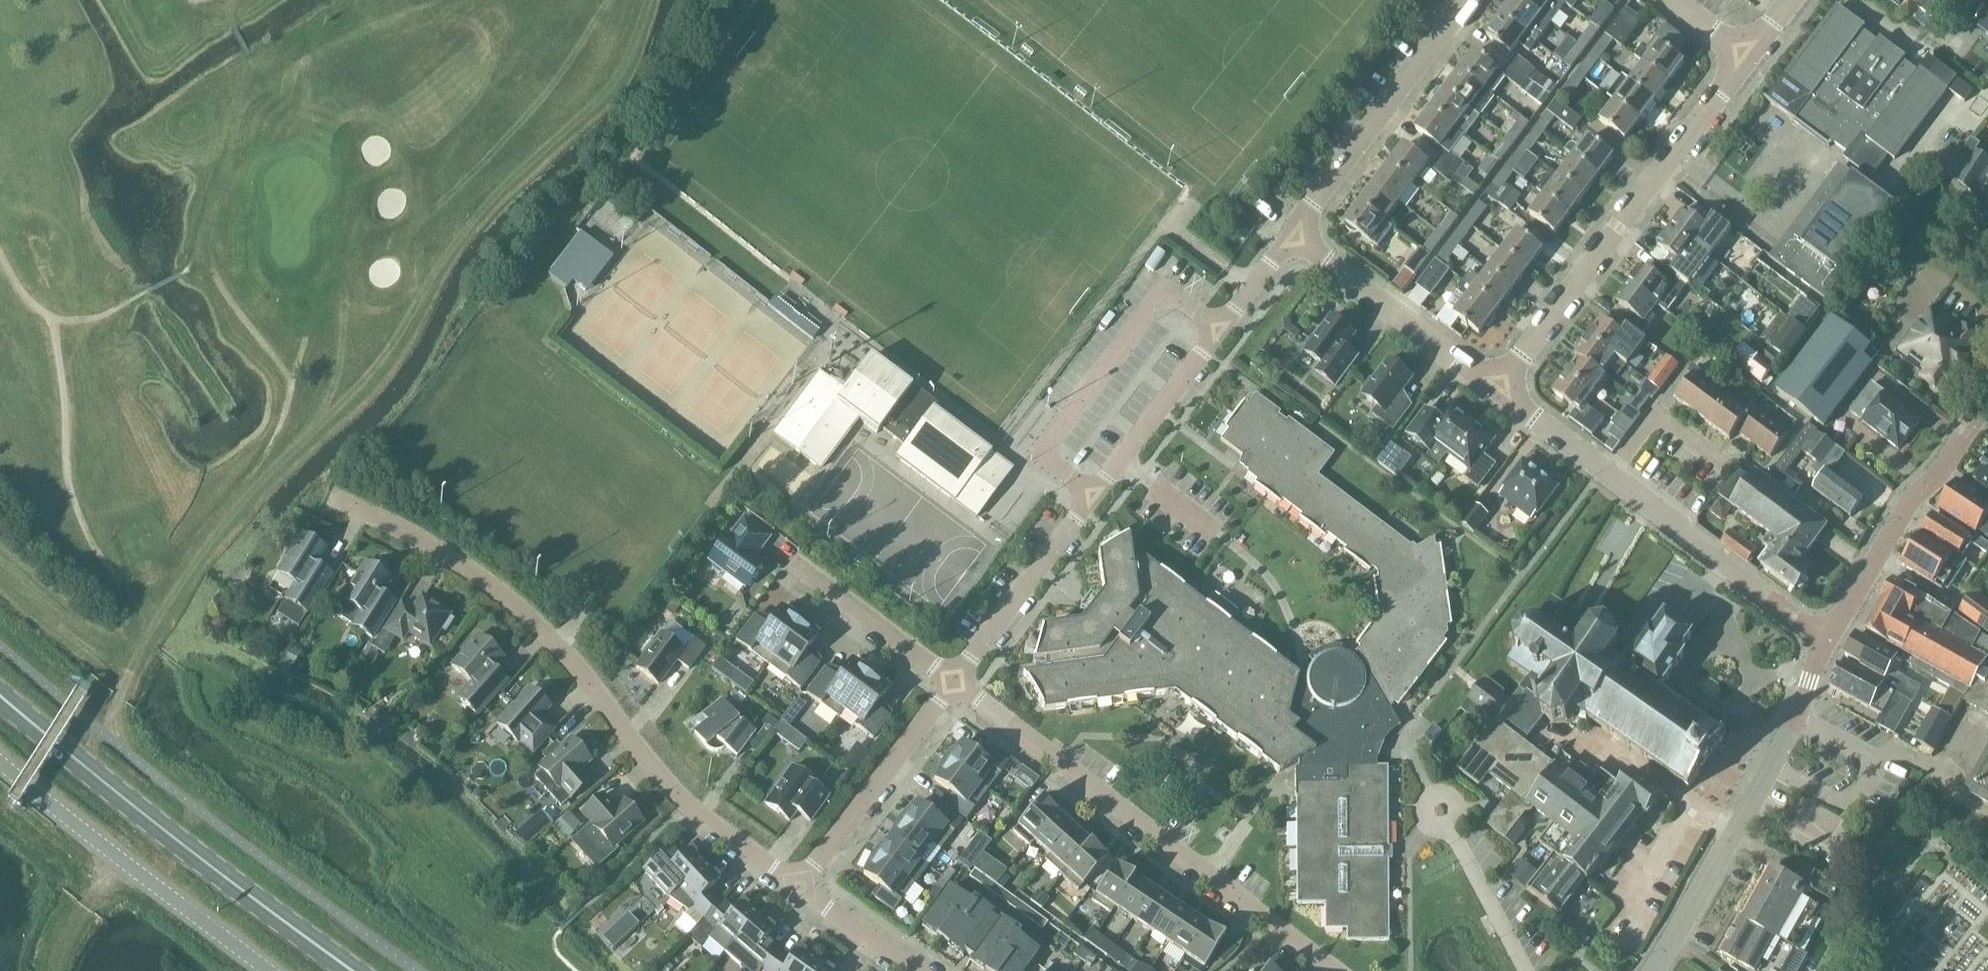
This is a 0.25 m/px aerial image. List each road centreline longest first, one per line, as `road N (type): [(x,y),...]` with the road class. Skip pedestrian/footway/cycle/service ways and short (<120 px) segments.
road 1 (residential): [(801,887),(684,803),(561,650),(481,575),(340,500)]
road 2 (residential): [(956,682),(1296,234)]
road 3 (residential): [(956,682),(1338,970)]
road 4 (primary): [(0,696),(350,970)]
road 5 (residential): [(1829,641),(1499,389)]
road 6 (residential): [(1499,389),(1747,57)]
road 7 (tertiary): [(1656,970),(1799,715),(1829,641)]
road 8 (unclassified): [(0,761),(267,970)]
road 9 (tertiary): [(1829,641),(1907,505),(1945,465),(1987,396)]
road 10 (residential): [(1296,234),(1471,0)]
road 11 (residential): [(801,887),(956,682)]
road 12 (residential): [(1499,389),(1296,234)]
road 13 (residential): [(794,563),(956,682)]
road 14 (residential): [(1531,970),(1451,828)]
road 15 (residential): [(916,970),(801,887)]

